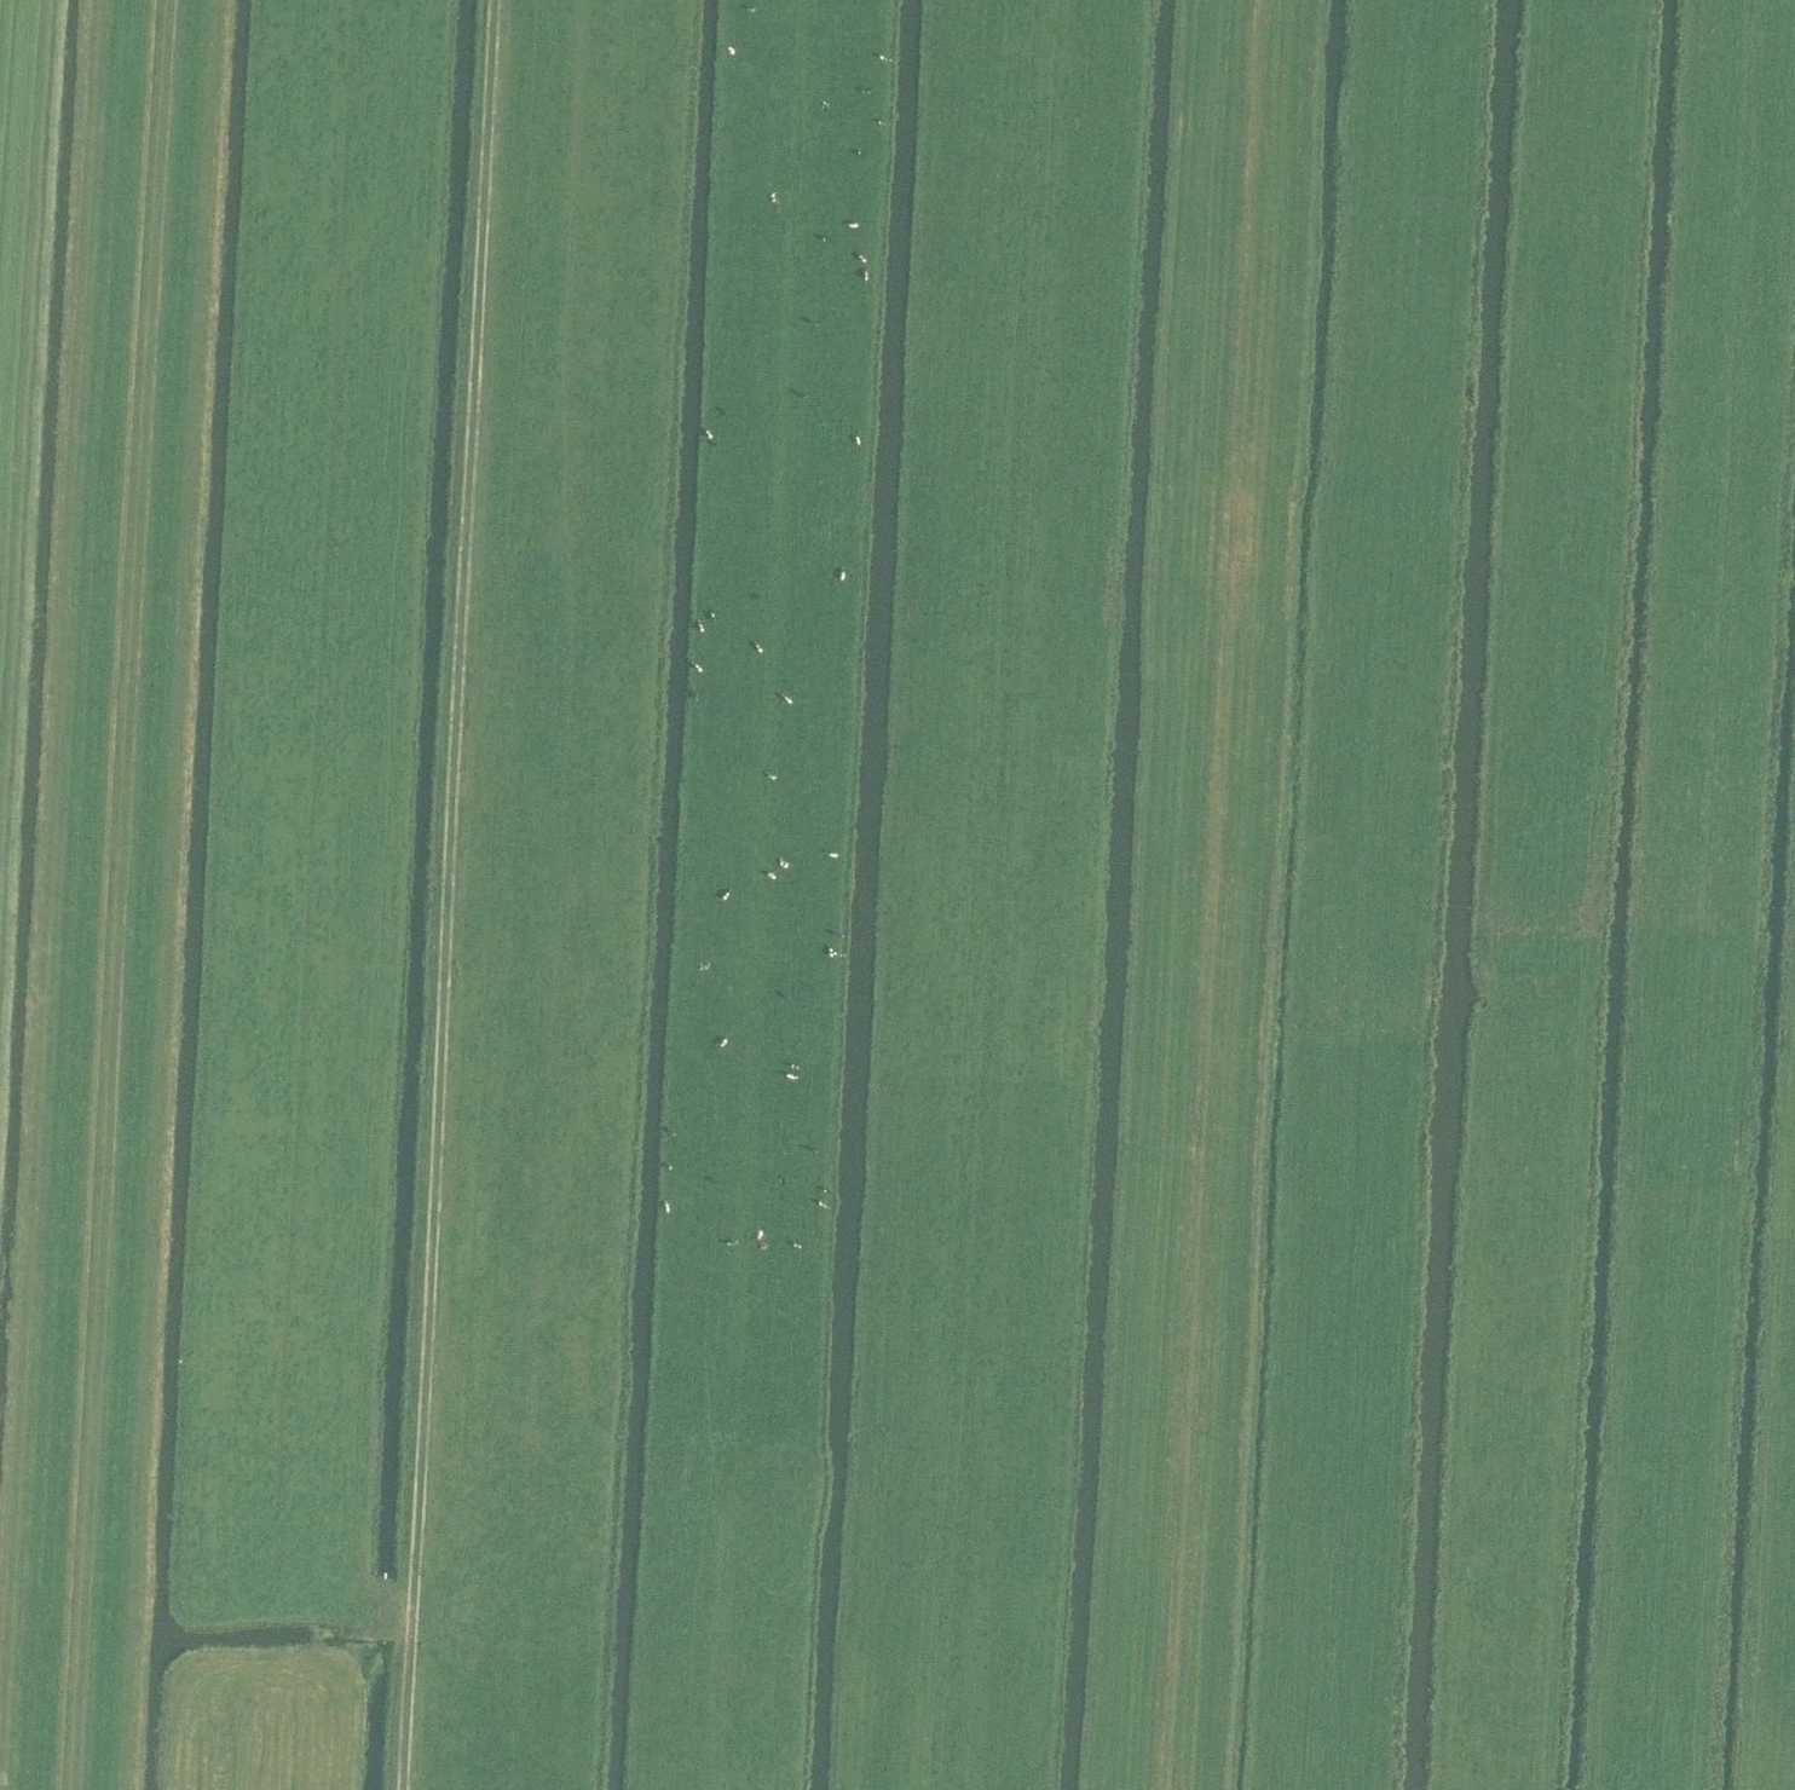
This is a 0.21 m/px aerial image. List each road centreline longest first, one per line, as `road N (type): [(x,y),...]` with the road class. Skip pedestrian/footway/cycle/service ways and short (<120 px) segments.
road 1 (track): [(412,1789),(497,0)]
road 2 (track): [(327,1783),(343,1583),(422,1585)]

